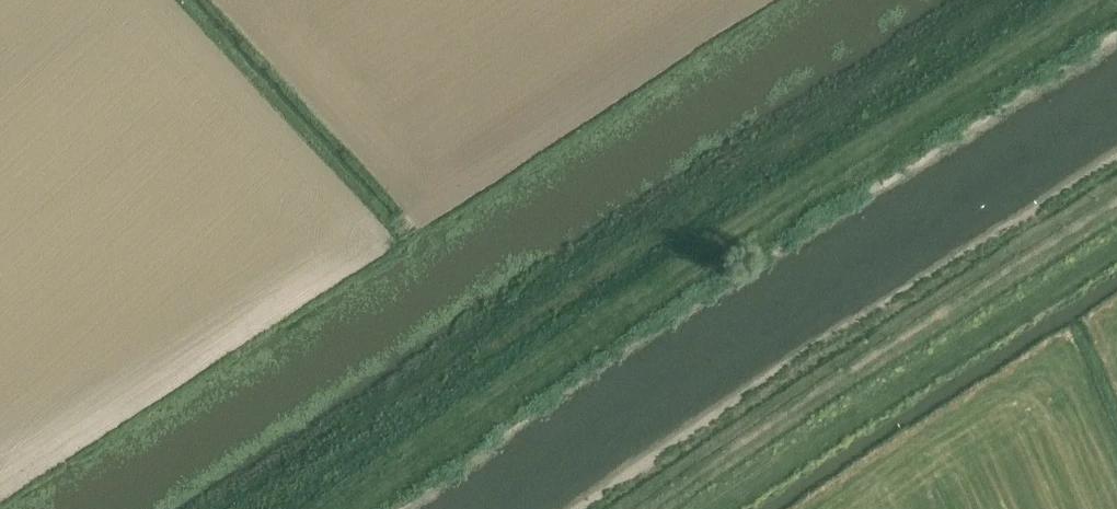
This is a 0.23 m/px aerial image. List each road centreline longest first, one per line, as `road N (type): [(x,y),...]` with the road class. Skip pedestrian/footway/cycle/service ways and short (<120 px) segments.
road 1 (track): [(271,508),(1028,0)]
road 2 (track): [(690,508),(1116,222)]

